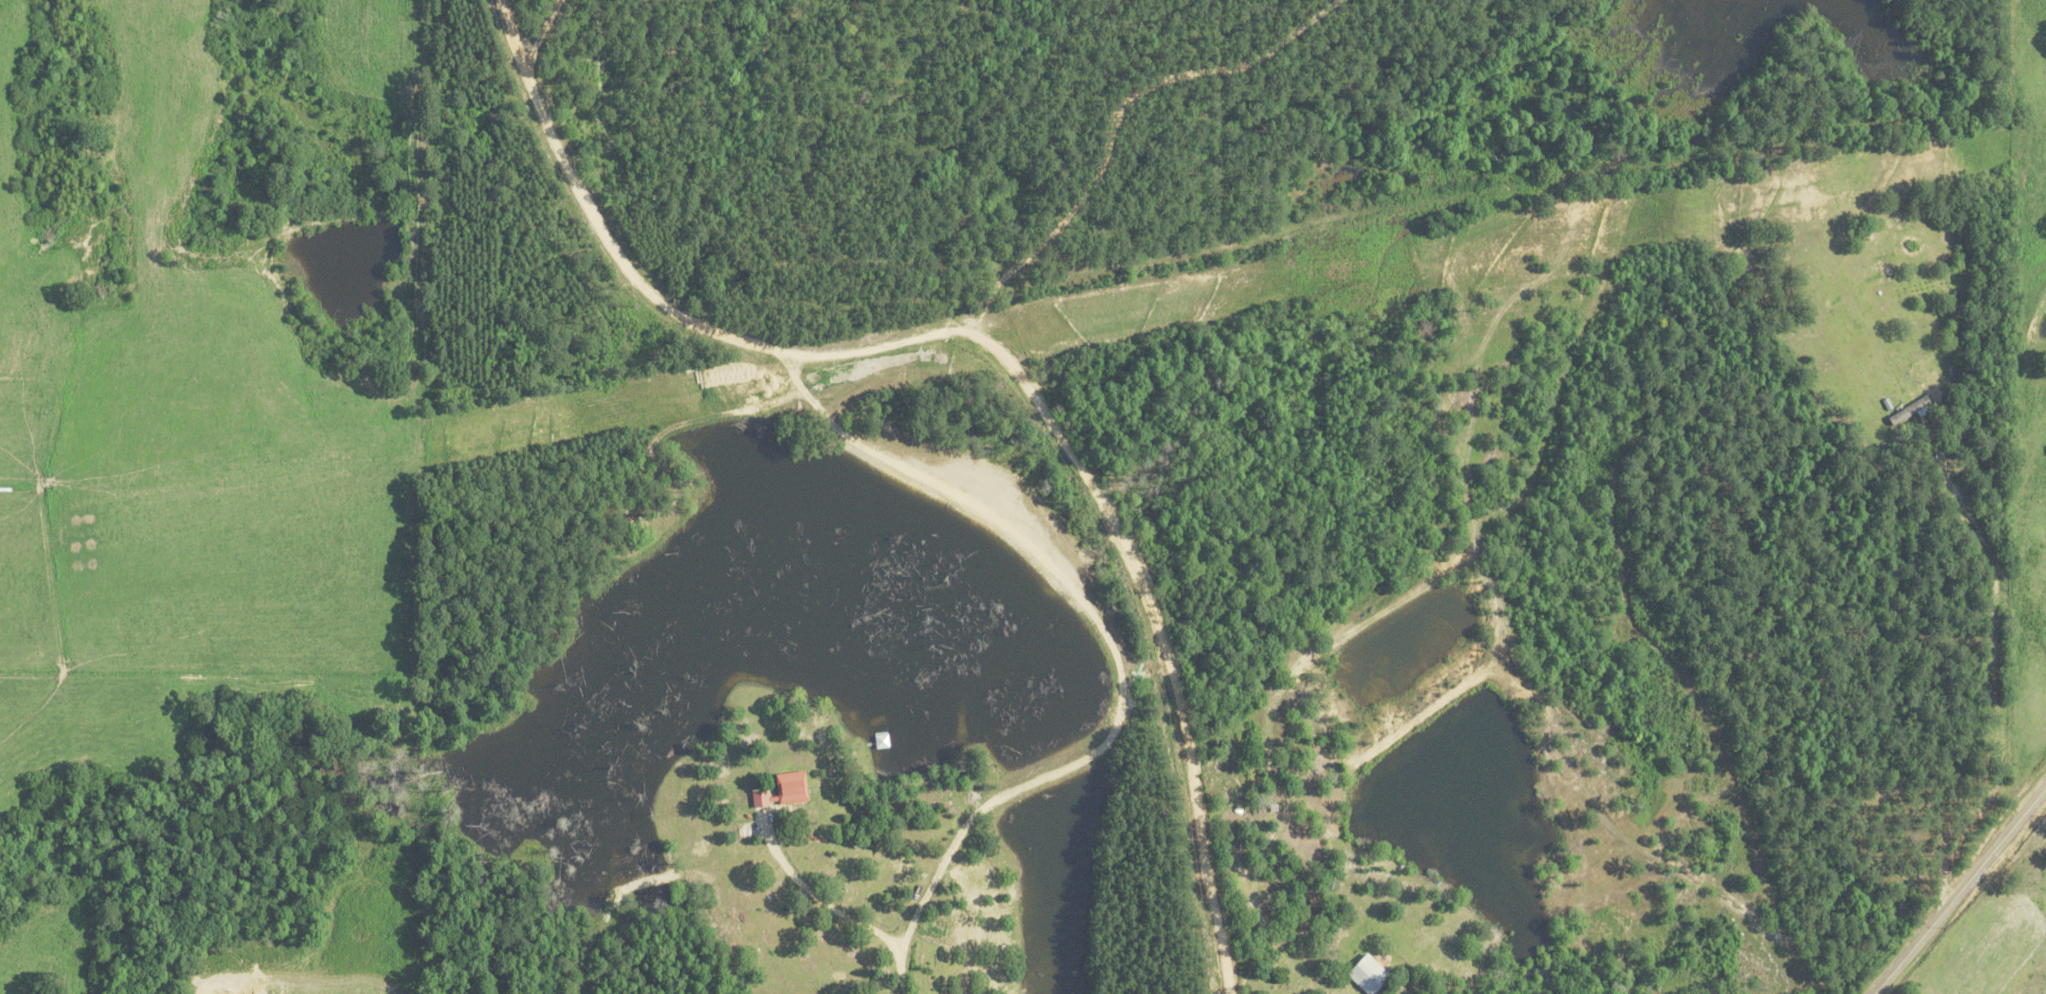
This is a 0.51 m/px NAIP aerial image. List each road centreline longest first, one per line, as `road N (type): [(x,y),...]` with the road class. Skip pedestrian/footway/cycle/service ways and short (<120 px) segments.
road 1 (residential): [(1230,993),(1185,726),(1160,630),(1119,532),(1024,385),(983,337),(952,333),(787,357),(668,307),(620,261),(585,206),(541,116),(501,0)]
road 2 (residential): [(1870,993),(2045,783)]

